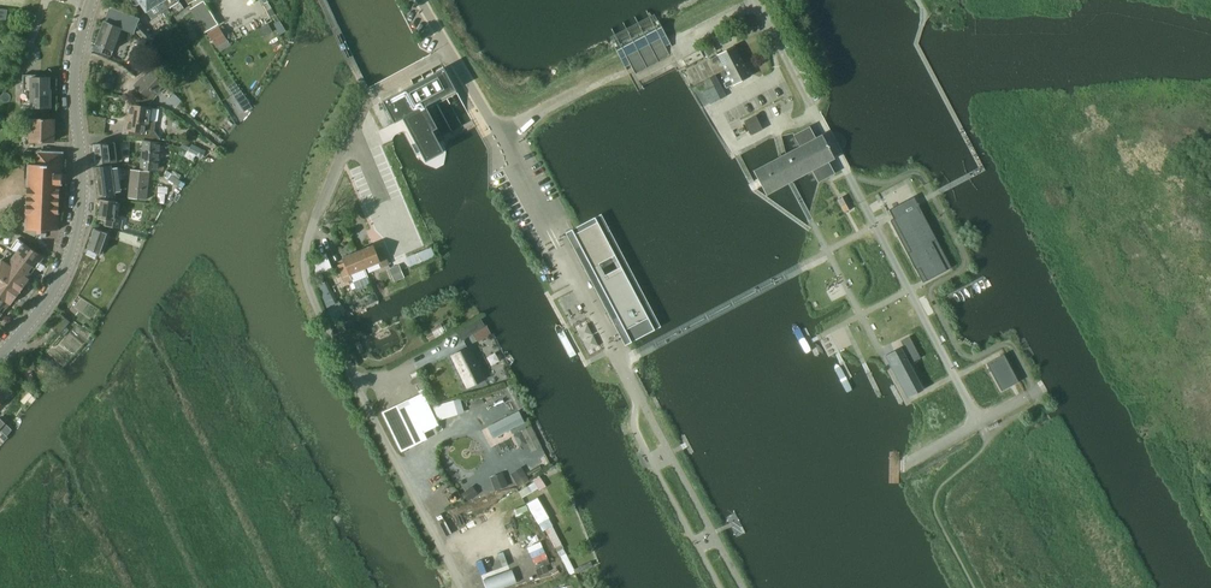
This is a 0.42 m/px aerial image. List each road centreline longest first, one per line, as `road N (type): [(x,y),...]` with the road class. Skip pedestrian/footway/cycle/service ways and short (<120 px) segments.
road 1 (tertiary): [(0,353),(50,294),(72,242),(82,157),(76,58),(92,4)]
road 2 (unclassified): [(500,136),(419,0)]

